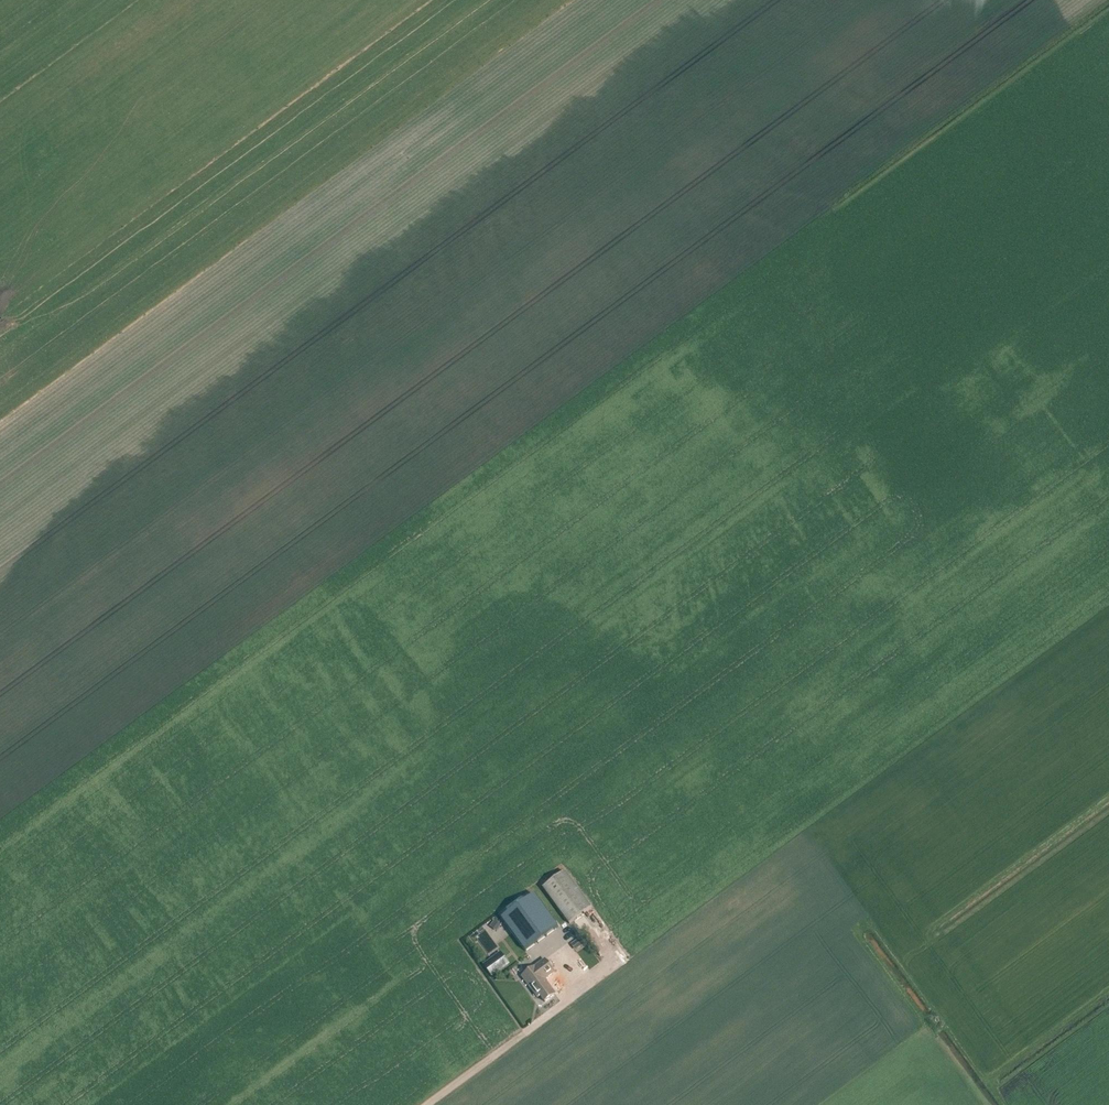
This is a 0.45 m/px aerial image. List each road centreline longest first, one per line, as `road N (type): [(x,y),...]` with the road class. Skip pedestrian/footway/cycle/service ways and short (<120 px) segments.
road 1 (track): [(429,1104),(592,983)]

